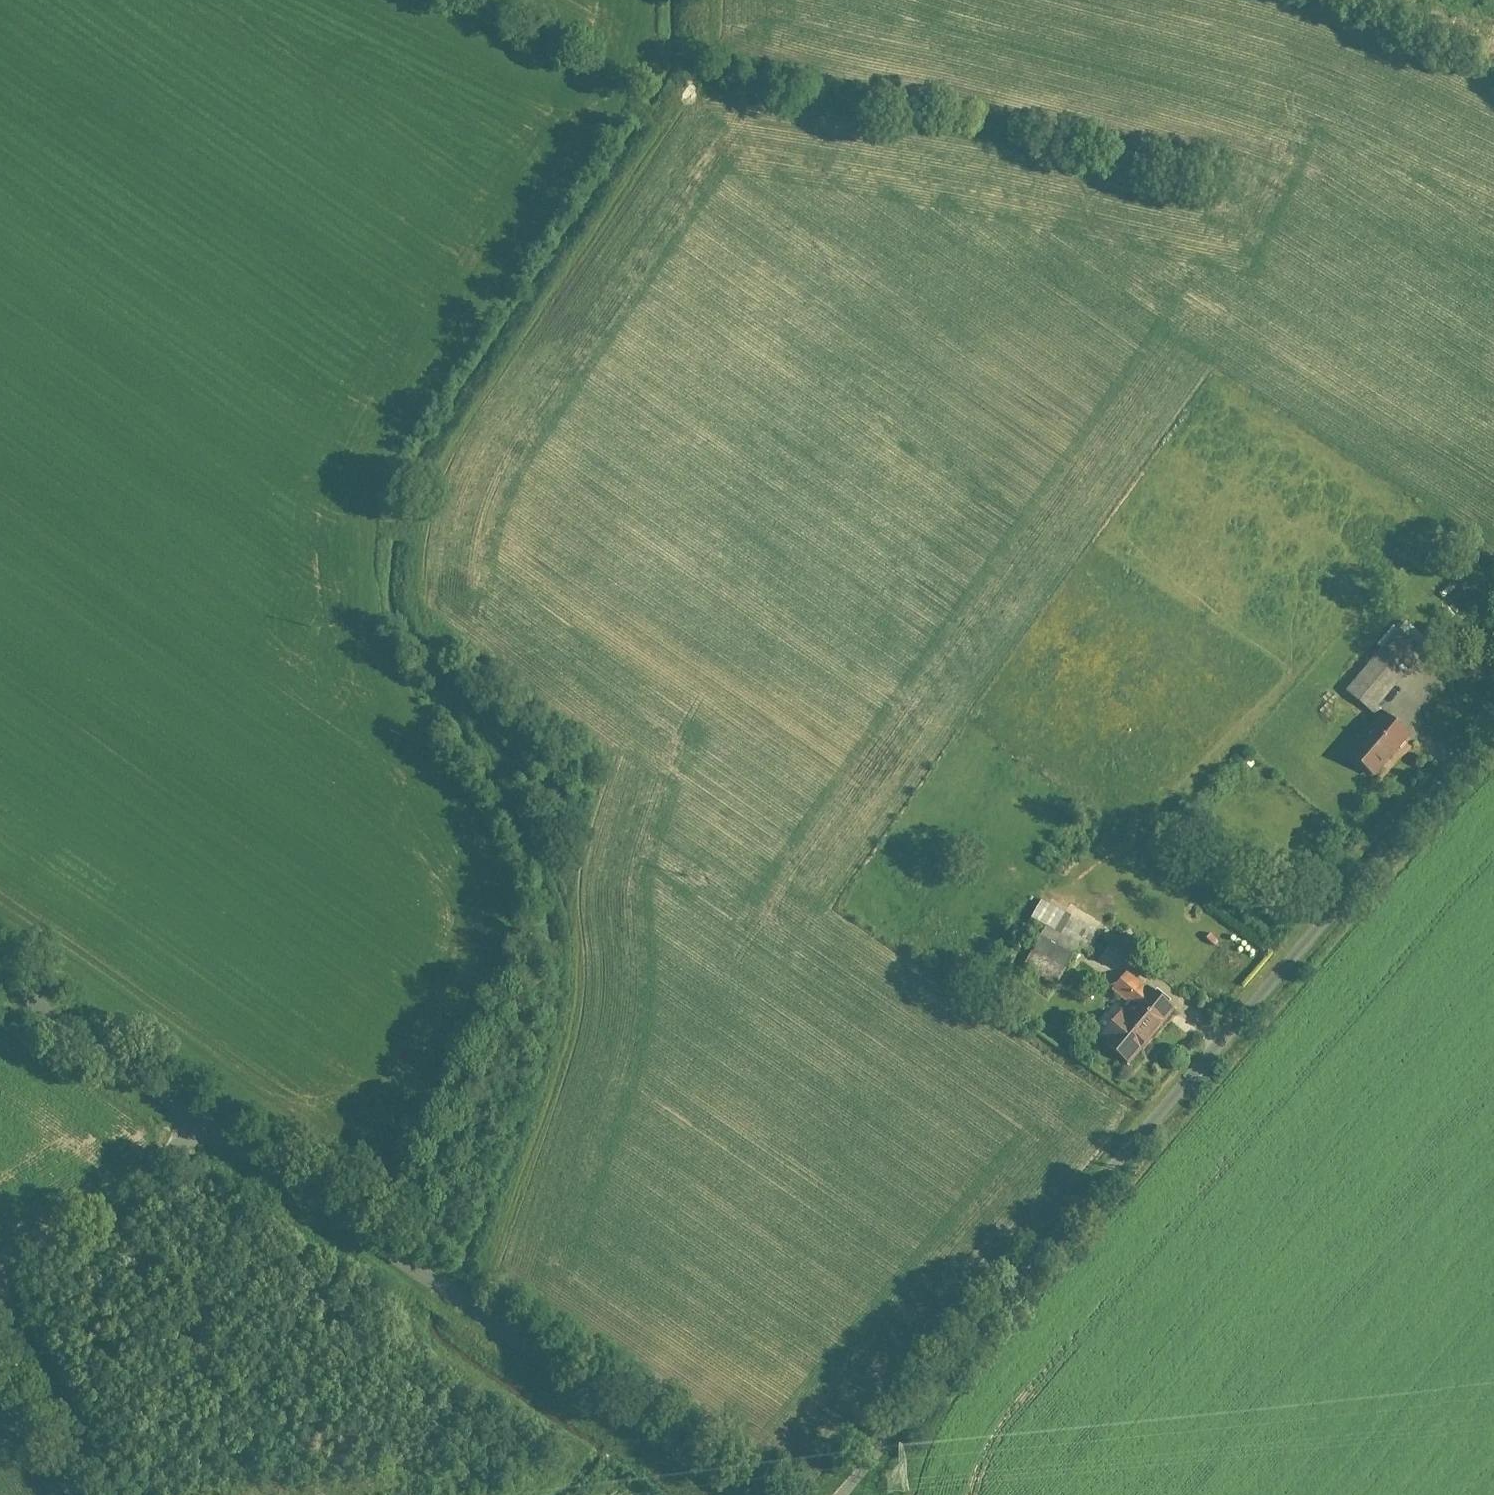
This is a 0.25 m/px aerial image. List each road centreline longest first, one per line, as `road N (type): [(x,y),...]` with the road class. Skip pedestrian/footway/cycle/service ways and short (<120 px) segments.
road 1 (unclassified): [(866,1494),(1011,1287),(1493,734)]
road 2 (unclassified): [(236,1129),(761,1494)]
road 3 (unclassified): [(0,969),(236,1129)]
road 4 (unclassified): [(236,1129),(0,1287)]

